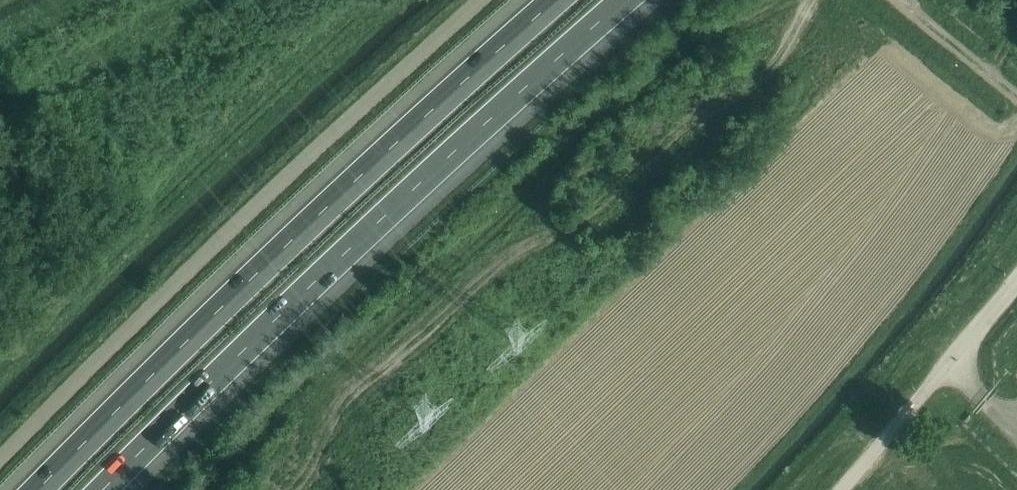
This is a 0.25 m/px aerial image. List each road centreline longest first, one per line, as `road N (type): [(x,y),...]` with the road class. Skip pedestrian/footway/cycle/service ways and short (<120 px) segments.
road 1 (motorway): [(100,489),(370,227),(623,0)]
road 2 (motorway): [(554,0),(227,298),(34,489)]
road 3 (unclassified): [(482,0),(294,166),(0,458)]
road 4 (unclassified): [(840,489),(1016,282)]

